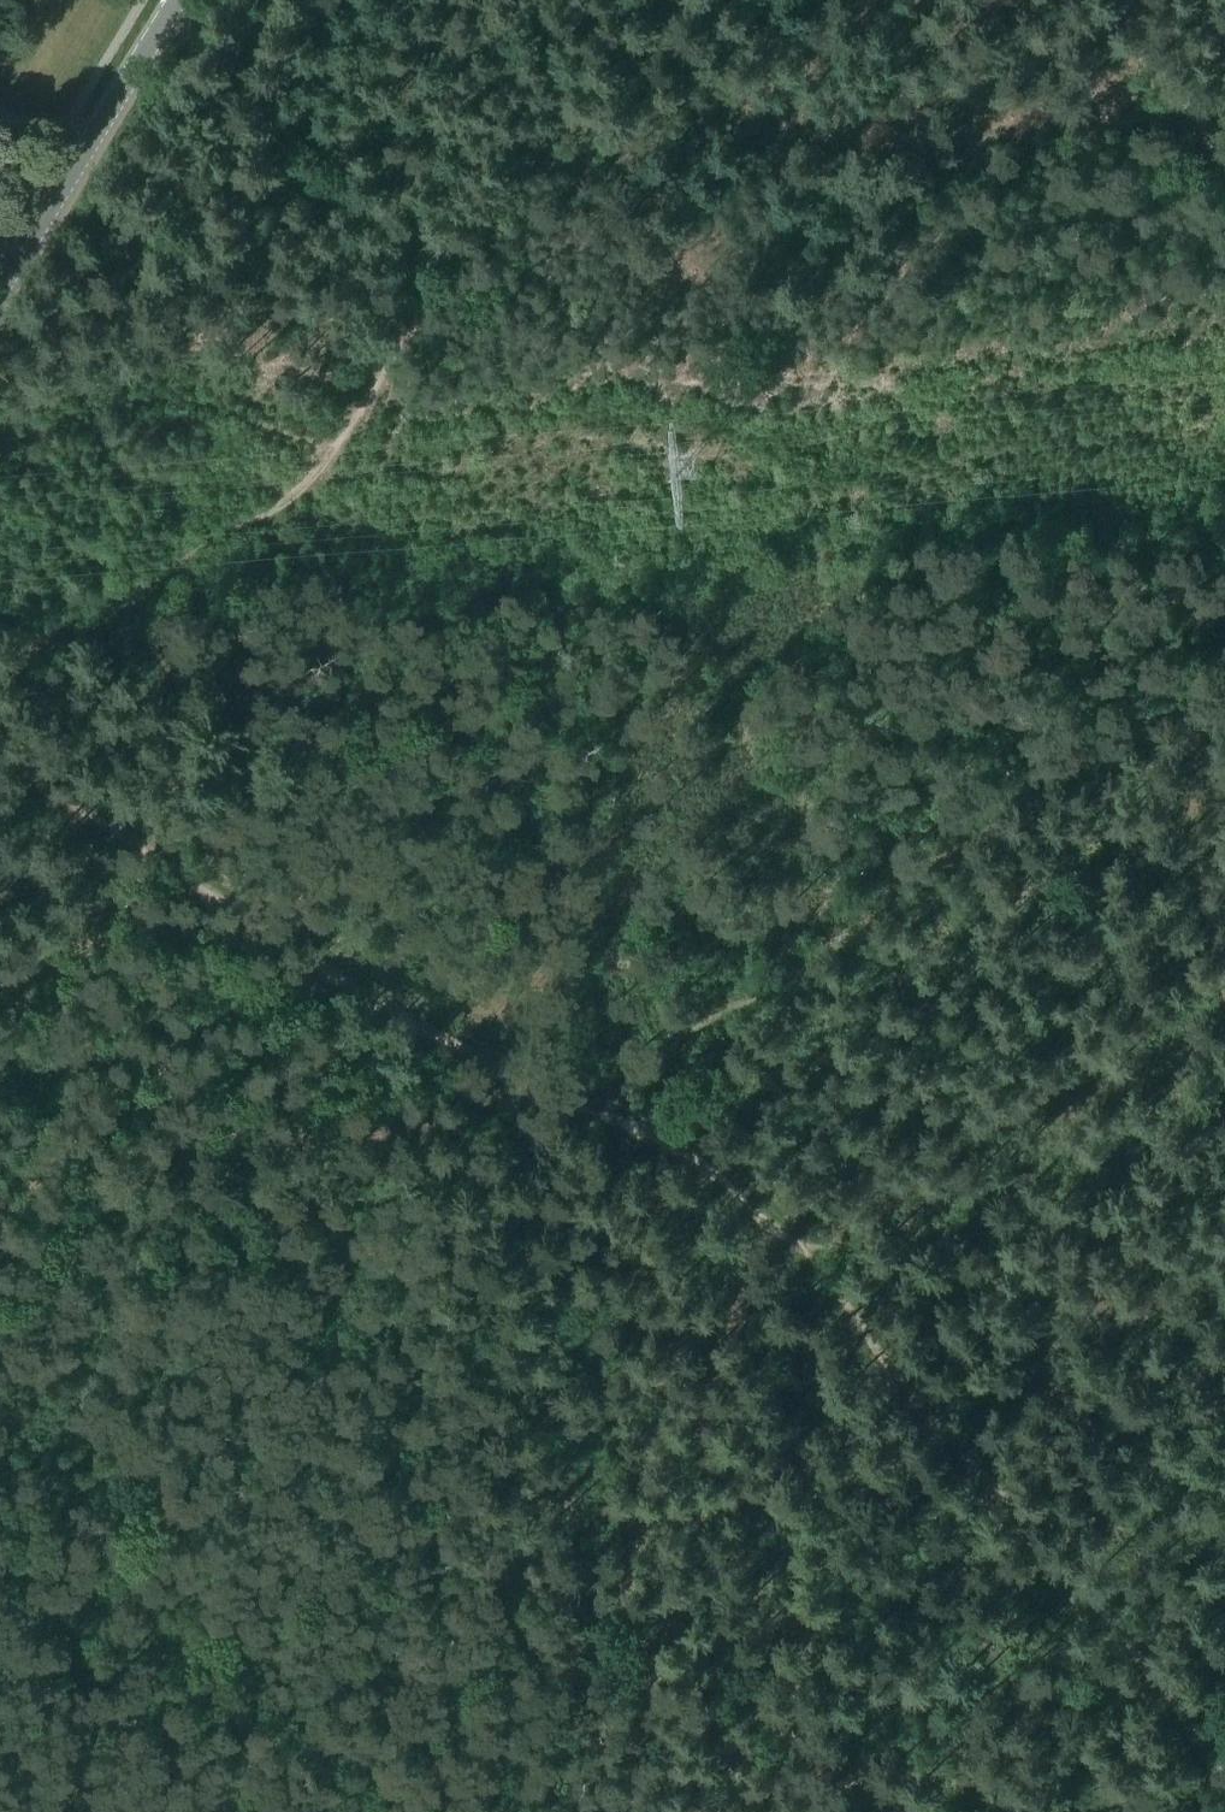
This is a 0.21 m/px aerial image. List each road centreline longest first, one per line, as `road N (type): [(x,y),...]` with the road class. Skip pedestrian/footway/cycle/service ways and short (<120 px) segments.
road 1 (tertiary): [(0,285),(179,0)]
road 2 (track): [(1126,0),(1224,158)]

